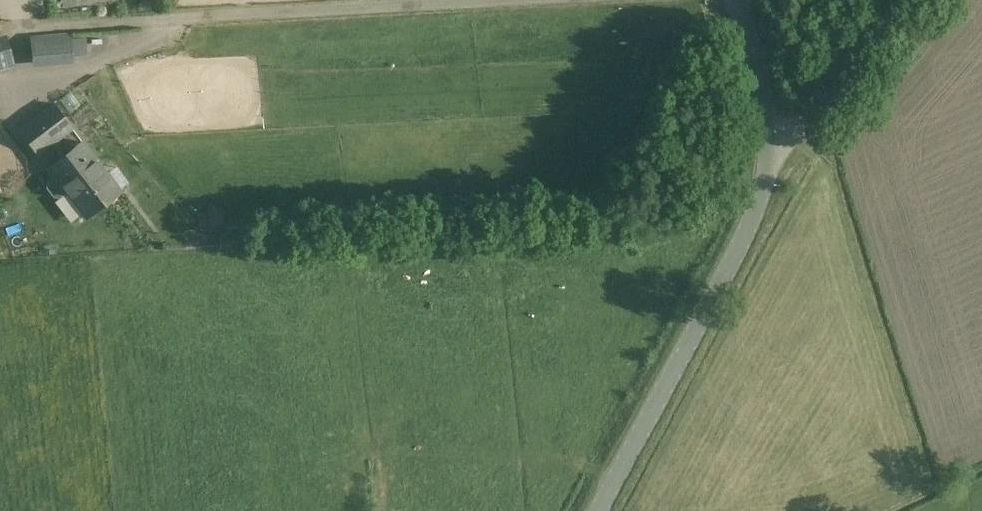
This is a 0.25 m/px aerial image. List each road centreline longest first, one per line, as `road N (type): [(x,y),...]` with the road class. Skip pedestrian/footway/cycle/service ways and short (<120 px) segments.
road 1 (unclassified): [(595,510),(760,199),(769,147),(763,98),(732,0)]
road 2 (track): [(0,29),(438,0)]
road 3 (track): [(769,147),(808,114),(901,0)]

